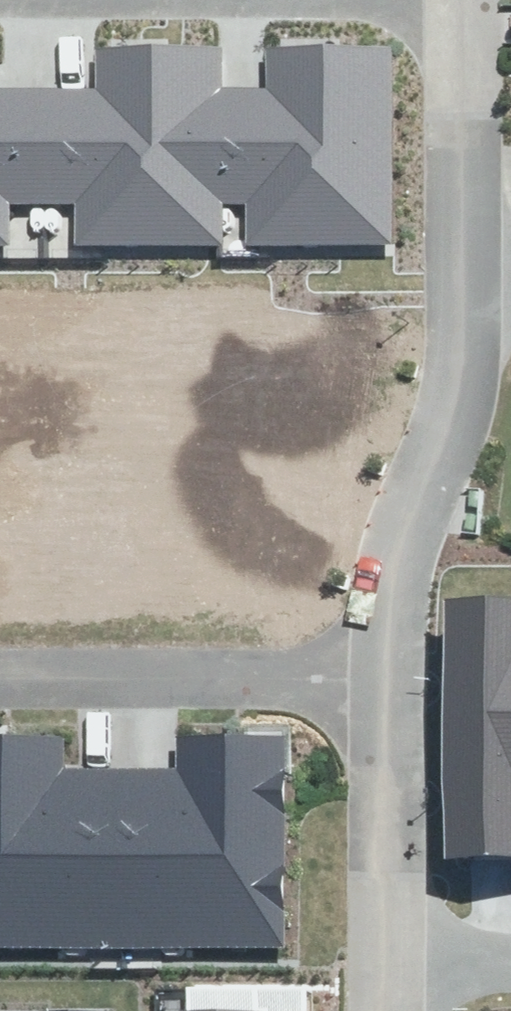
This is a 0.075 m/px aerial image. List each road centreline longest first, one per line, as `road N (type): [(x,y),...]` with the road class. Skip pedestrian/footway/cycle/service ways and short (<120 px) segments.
road 1 (residential): [(462,262),(455,346),(402,479),(386,574),(383,682)]
road 2 (residential): [(0,676),(383,682)]
road 3 (residential): [(448,0),(462,262)]
road 4 (residential): [(383,682),(375,941)]
road 5 (residential): [(510,944),(375,941)]

